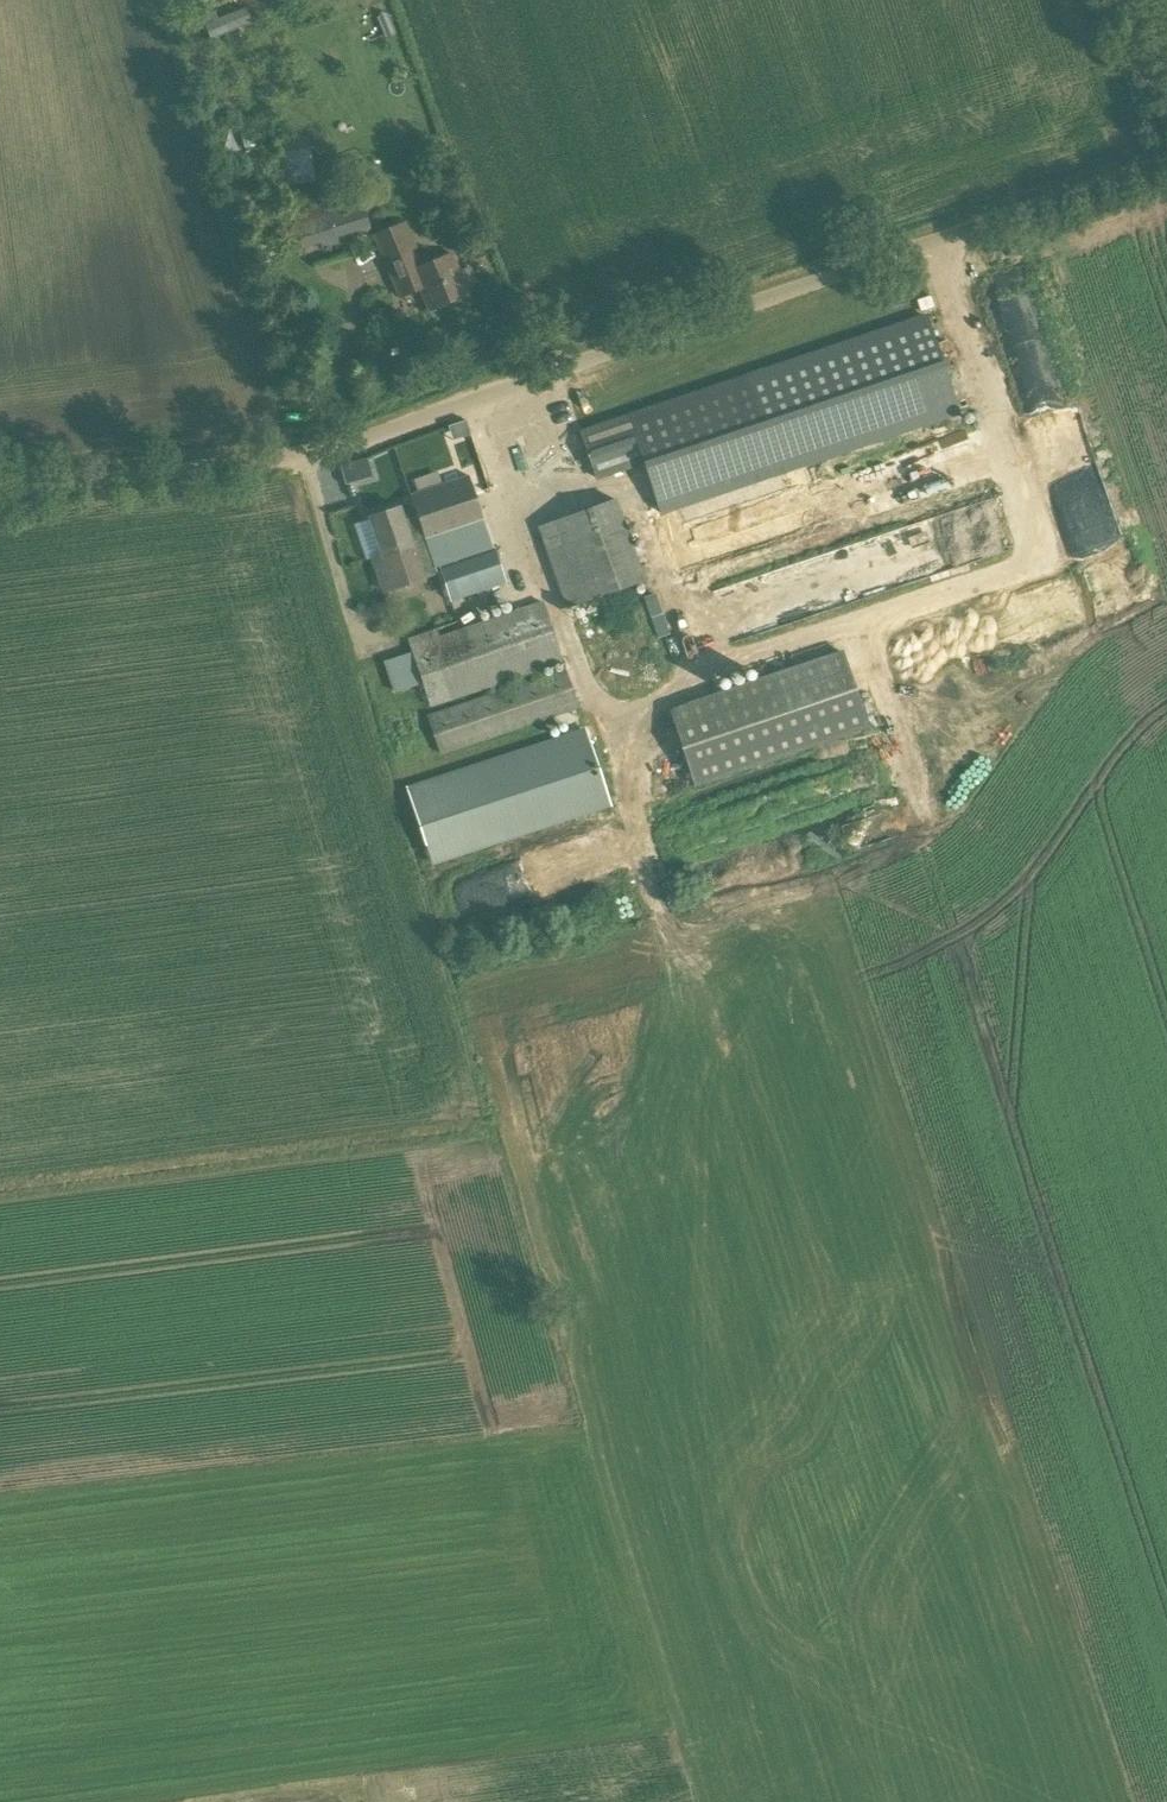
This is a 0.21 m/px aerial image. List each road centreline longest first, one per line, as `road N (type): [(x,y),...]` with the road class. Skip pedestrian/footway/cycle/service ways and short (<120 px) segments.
road 1 (unclassified): [(0,496),(317,449),(1166,166)]

